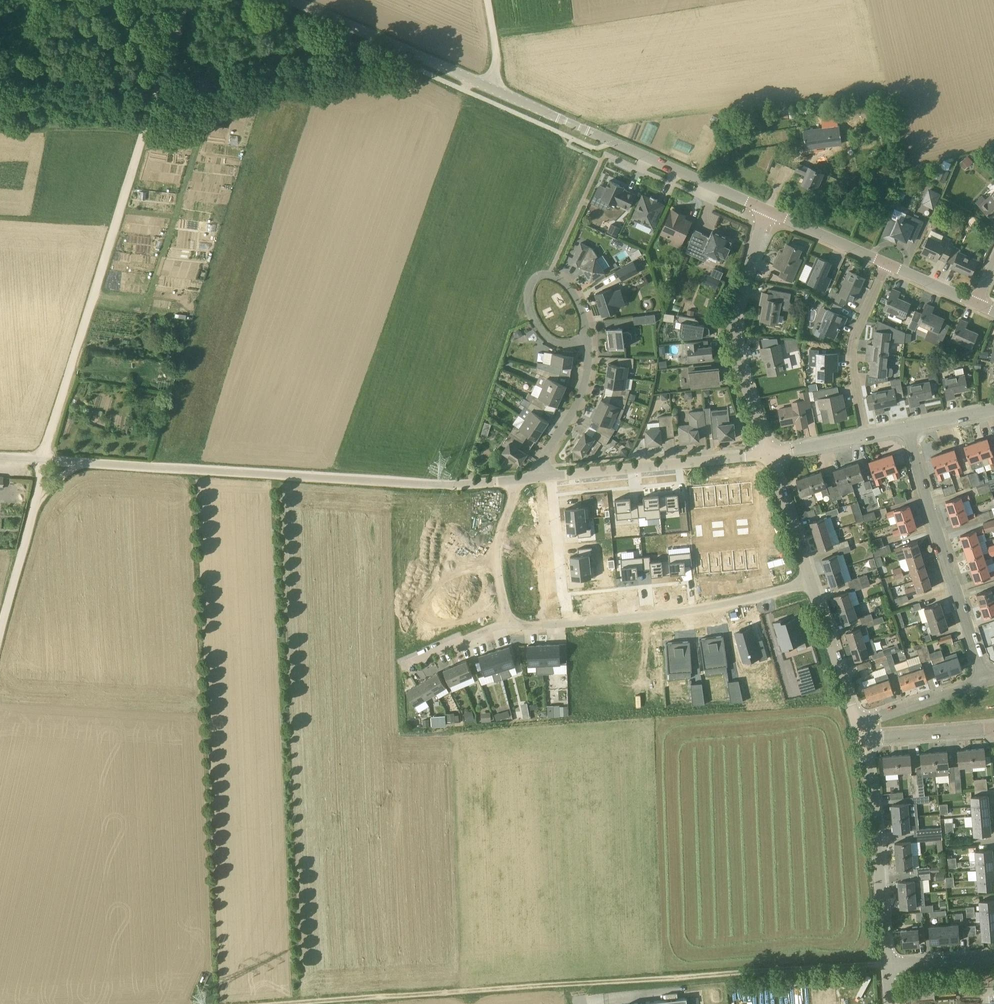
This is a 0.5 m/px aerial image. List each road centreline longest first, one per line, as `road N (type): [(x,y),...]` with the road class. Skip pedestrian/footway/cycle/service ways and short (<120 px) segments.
road 1 (track): [(292,1003),(889,962)]
road 2 (tertiary): [(770,211),(303,0)]
road 3 (track): [(43,461),(187,0)]
road 4 (unclassified): [(458,485),(0,458)]
road 5 (residential): [(508,624),(614,619),(812,583)]
road 6 (residential): [(984,681),(906,429)]
road 7 (residential): [(769,451),(740,356),(738,316),(770,211)]
road 8 (residential): [(769,451),(540,478)]
road 9 (residential): [(889,962),(862,737)]
road 10 (residential): [(586,340),(564,282),(542,275),(532,285),(532,314),(549,339),(576,343)]
road 11 (residential): [(867,436),(852,346),(886,265)]
road 12 (track): [(43,461),(0,633)]
road 13 (residential): [(540,478),(581,397),(586,340)]
road 14 (residential): [(516,481),(497,574),(508,624)]
road 15 (residential): [(857,721),(812,583)]
road 16 (residential): [(812,583),(769,451)]
road 17 (residential): [(857,721),(984,681)]
road 18 (residential): [(862,737),(993,729)]
road 19 (tertiary): [(886,265),(770,211)]

